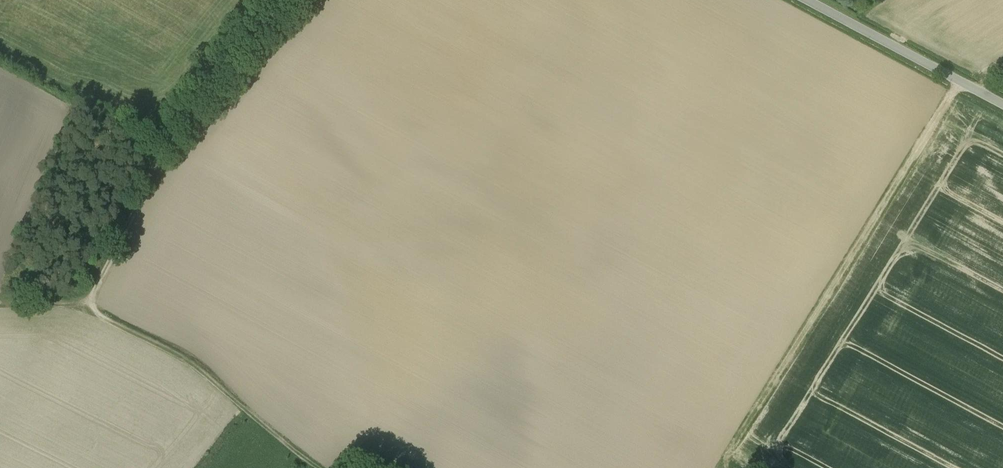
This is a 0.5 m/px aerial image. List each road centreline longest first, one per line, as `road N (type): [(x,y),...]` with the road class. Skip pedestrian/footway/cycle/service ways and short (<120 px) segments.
road 1 (track): [(963,84),(725,467)]
road 2 (track): [(283,0),(172,140),(84,302)]
road 3 (track): [(84,302),(175,349),(315,467)]
road 4 (tertiary): [(807,0),(1002,105)]

